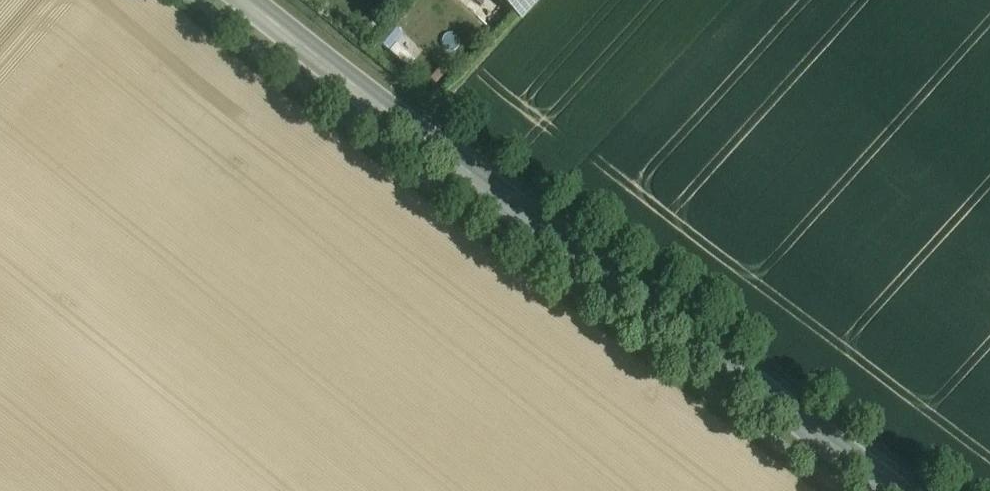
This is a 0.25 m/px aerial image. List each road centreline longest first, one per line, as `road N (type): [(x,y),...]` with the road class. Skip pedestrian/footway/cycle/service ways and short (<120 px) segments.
road 1 (primary): [(252,0),(400,122),(899,490)]

